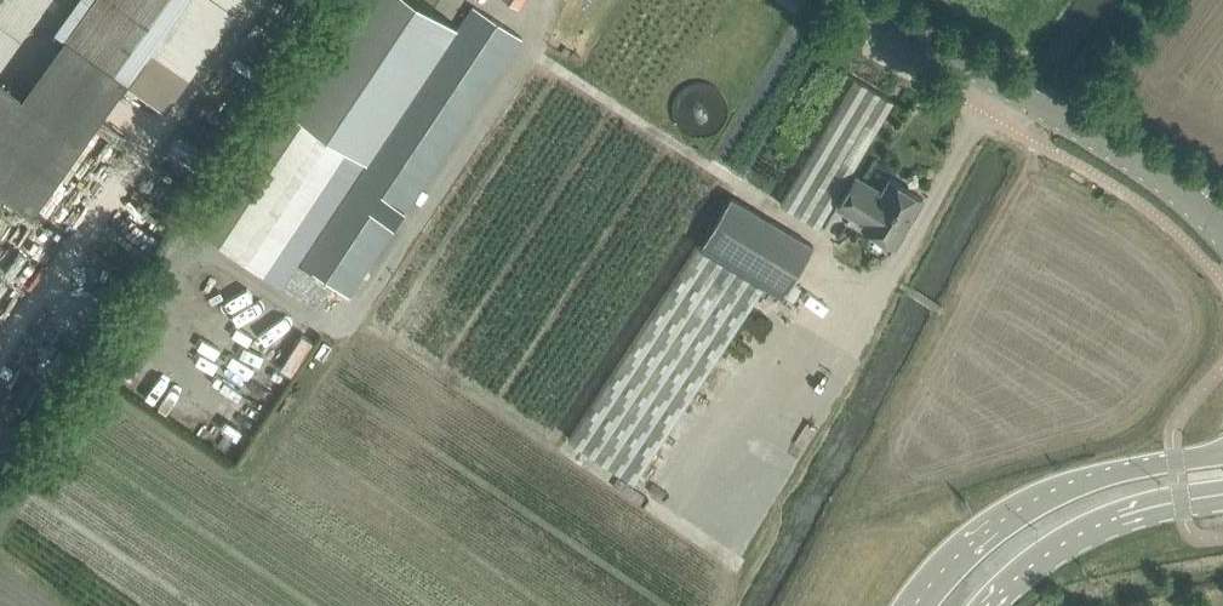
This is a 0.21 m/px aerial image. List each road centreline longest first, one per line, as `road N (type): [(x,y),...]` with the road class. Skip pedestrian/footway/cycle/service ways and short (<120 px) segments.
road 1 (tertiary): [(1222,236),(1123,156),(865,0)]
road 2 (tertiary): [(1222,458),(1088,480),(1024,505),(970,541),(916,605)]
road 3 (tertiary): [(994,605),(1032,567),(1109,523),(1222,497)]

